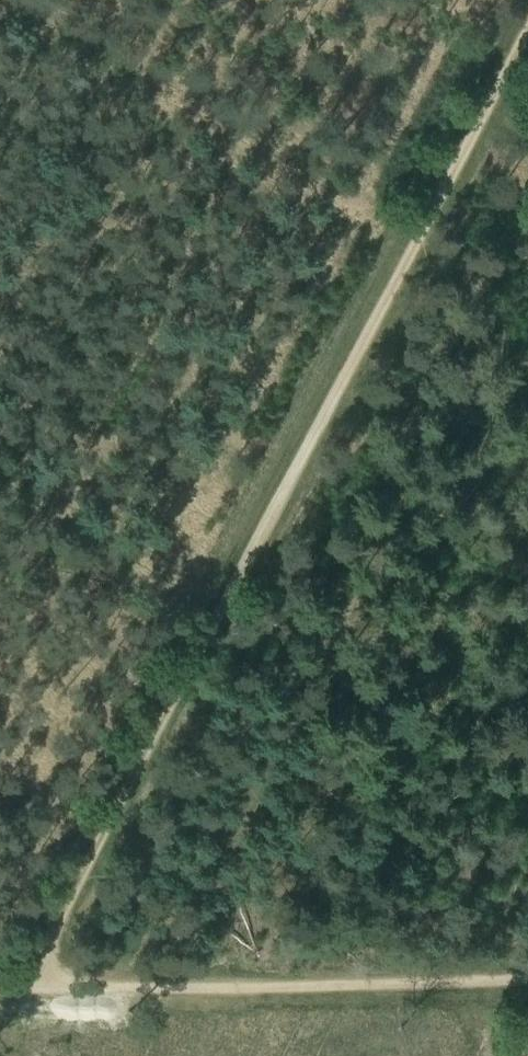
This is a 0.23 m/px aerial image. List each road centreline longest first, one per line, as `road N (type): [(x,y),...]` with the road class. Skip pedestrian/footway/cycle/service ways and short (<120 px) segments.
road 1 (track): [(92,859),(412,251)]
road 2 (track): [(23,989),(527,980)]
road 3 (track): [(412,251),(527,32)]
road 4 (track): [(23,989),(92,859)]

